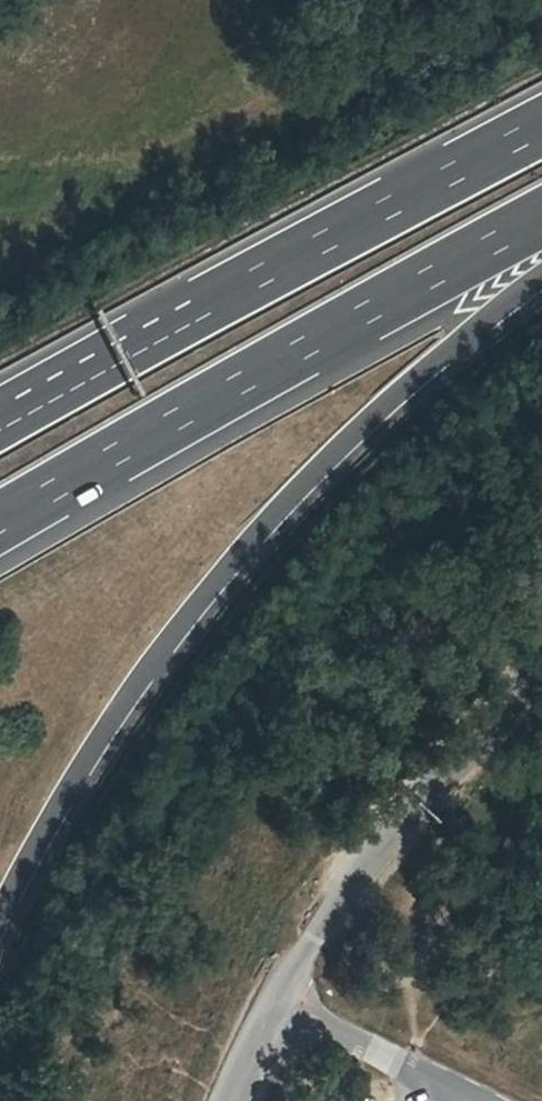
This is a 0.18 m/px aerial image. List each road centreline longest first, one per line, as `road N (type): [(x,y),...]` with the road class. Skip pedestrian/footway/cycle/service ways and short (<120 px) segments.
road 1 (motorway): [(0,926),(63,805),(193,612),(336,454),(541,282)]
road 2 (motorway): [(0,527),(250,379),(541,224)]
road 3 (motorway): [(541,130),(0,423)]
road 4 (unclassified): [(268,1010),(386,826),(541,667)]
road 5 (unclassified): [(454,1100),(268,1010)]

